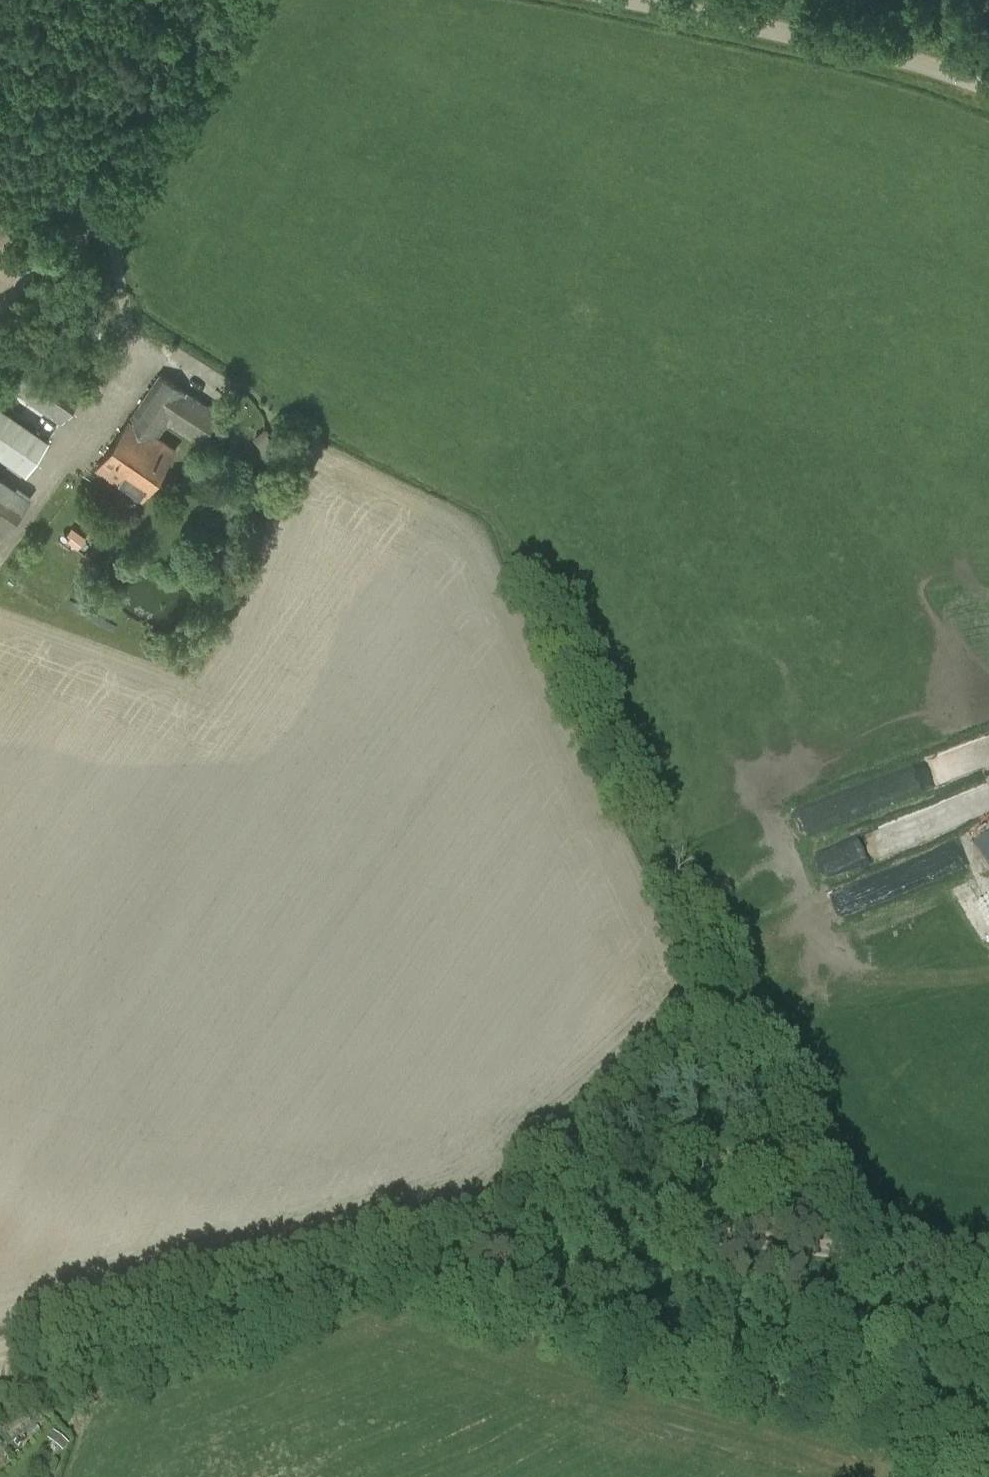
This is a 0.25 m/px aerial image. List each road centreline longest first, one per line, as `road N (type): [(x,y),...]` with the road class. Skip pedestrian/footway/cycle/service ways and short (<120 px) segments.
road 1 (track): [(0,1348),(504,1213),(988,1263)]
road 2 (unclassified): [(639,0),(988,88)]

